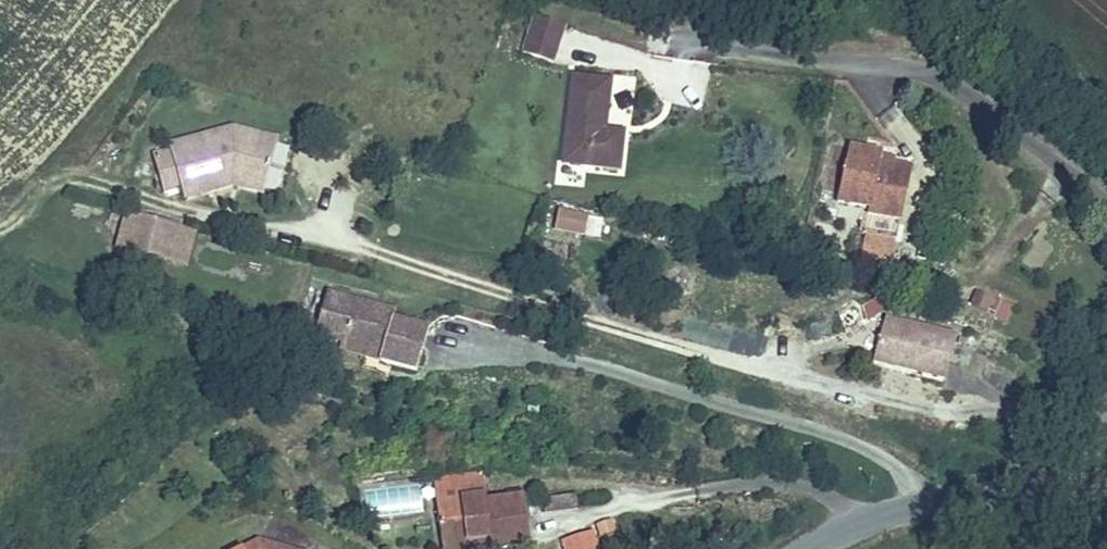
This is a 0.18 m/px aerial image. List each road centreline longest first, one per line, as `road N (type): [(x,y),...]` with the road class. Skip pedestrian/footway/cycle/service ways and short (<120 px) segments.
road 1 (tertiary): [(1060,488),(924,505),(817,548)]

